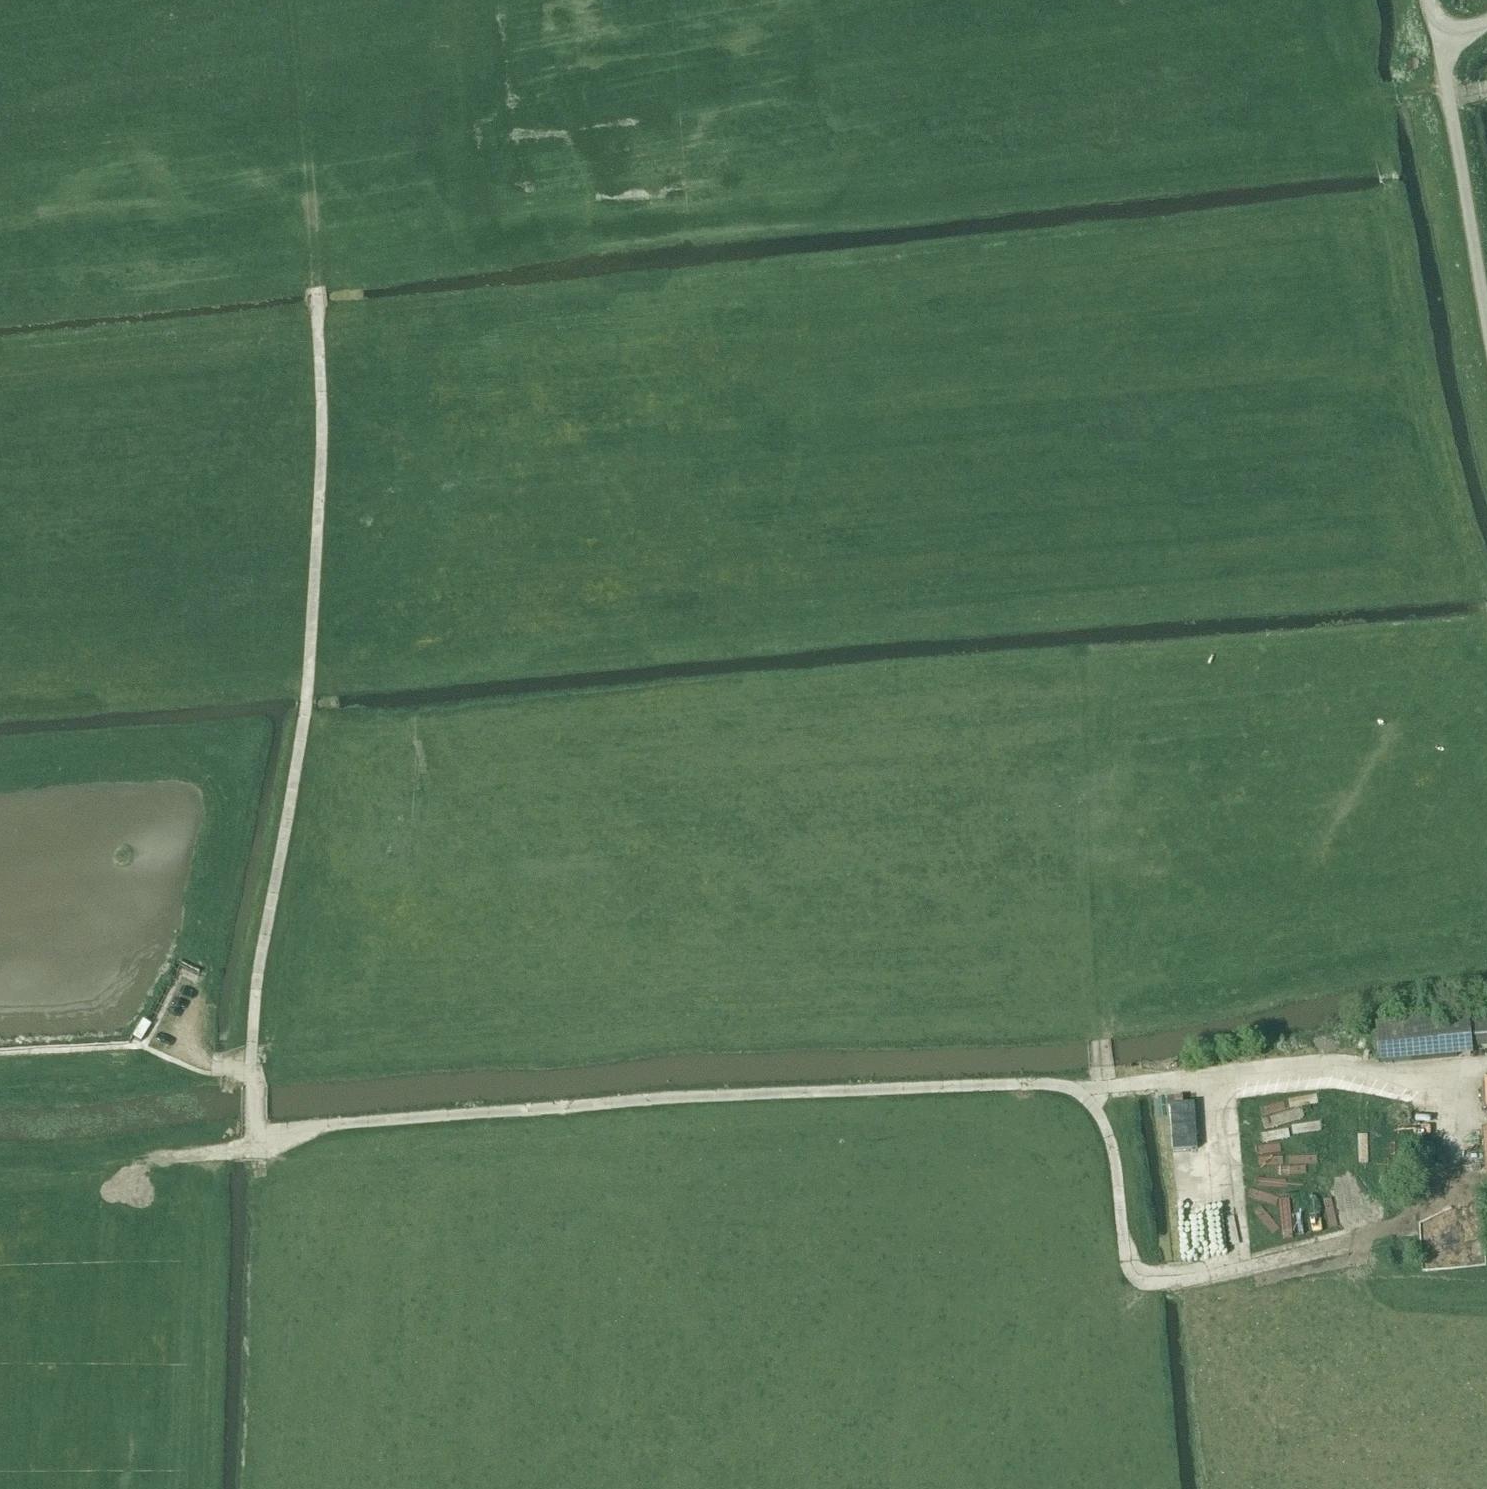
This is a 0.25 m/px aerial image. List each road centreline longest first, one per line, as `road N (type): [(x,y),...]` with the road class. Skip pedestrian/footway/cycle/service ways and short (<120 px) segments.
road 1 (unclassified): [(1486,325),(1438,42)]

